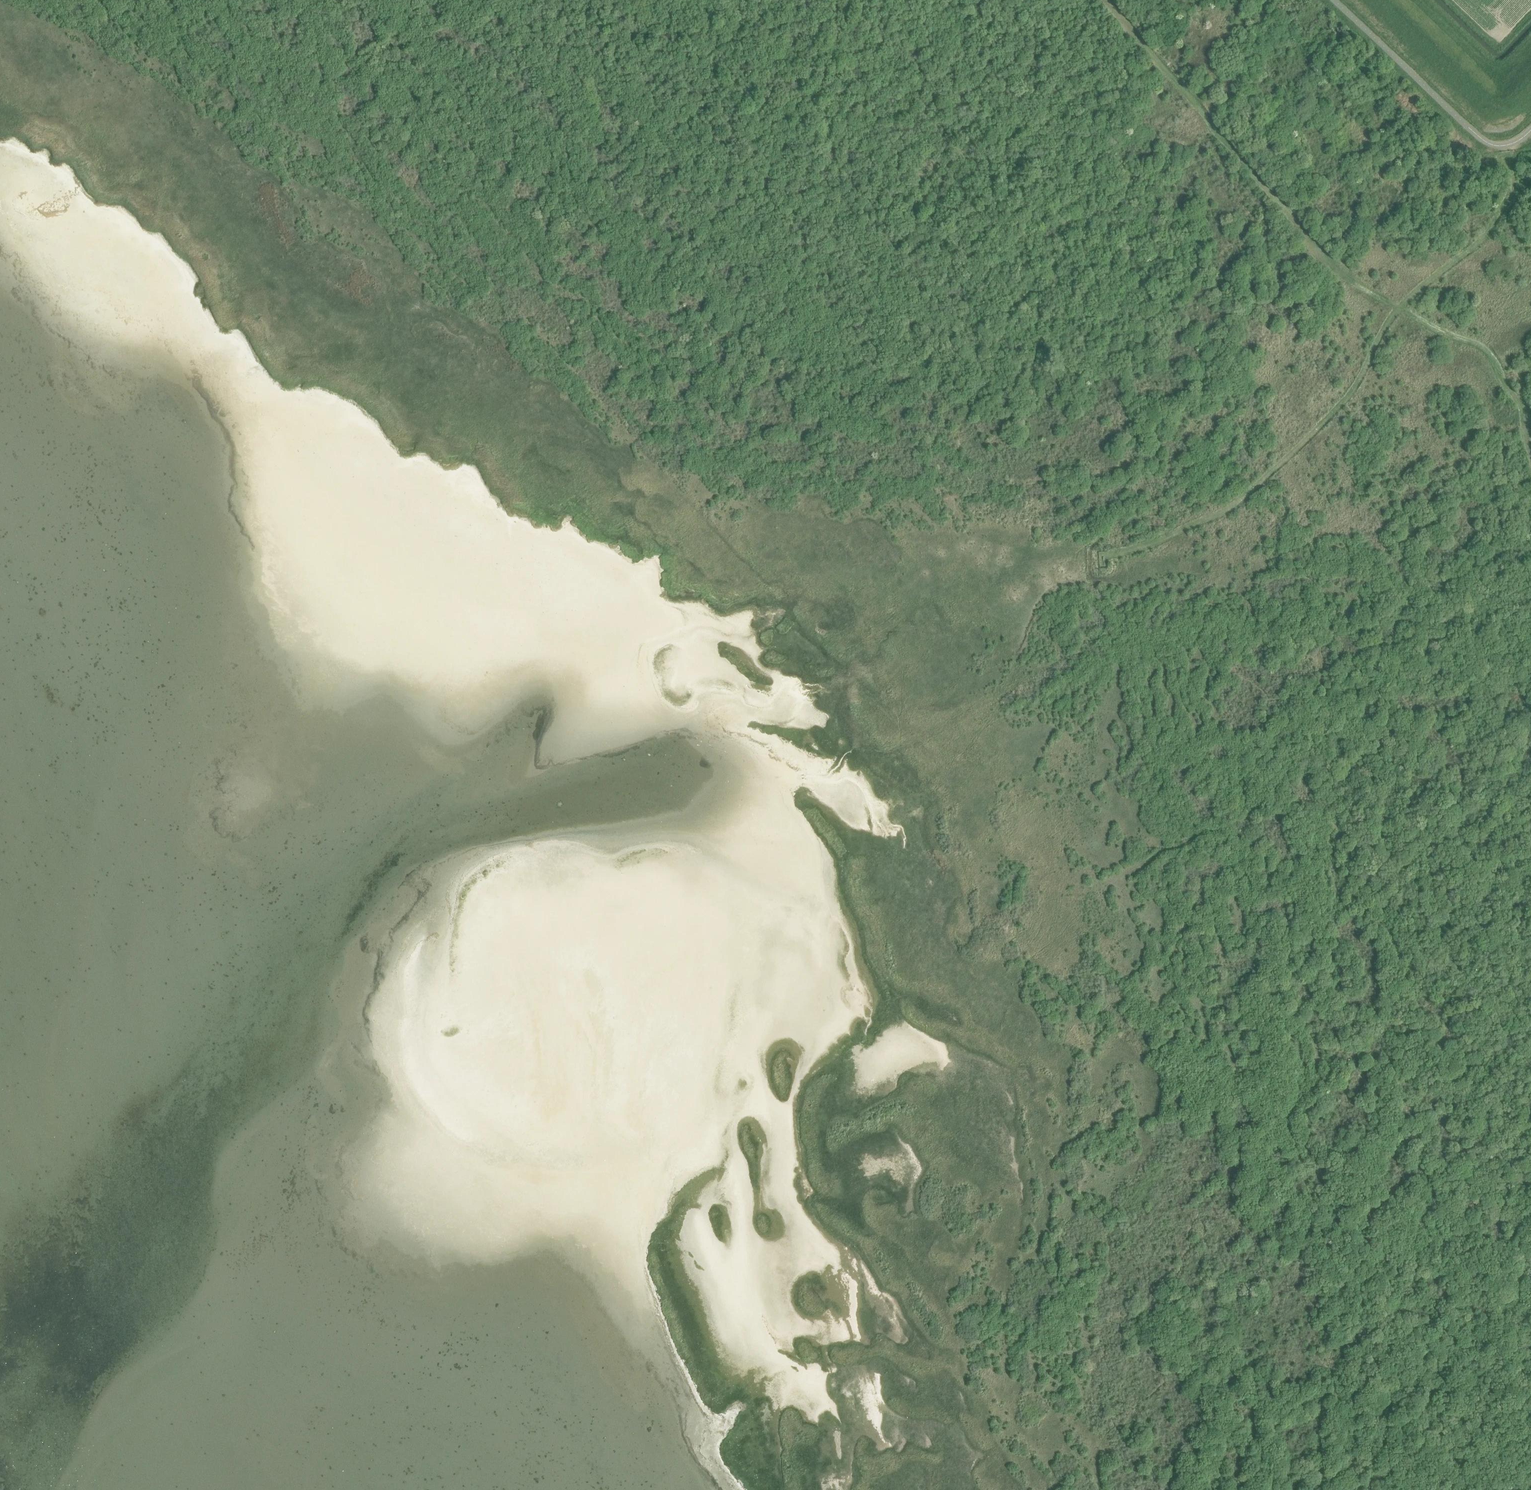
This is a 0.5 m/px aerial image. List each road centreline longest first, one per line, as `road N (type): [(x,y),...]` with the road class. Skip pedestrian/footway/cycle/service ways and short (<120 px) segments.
road 1 (track): [(1530,430),(1511,382),(1486,358),(1401,310),(1313,244),(1106,0)]
road 2 (track): [(1502,147),(1513,184),(1485,239),(1401,310),(1331,417),(1220,515),(1104,557)]

